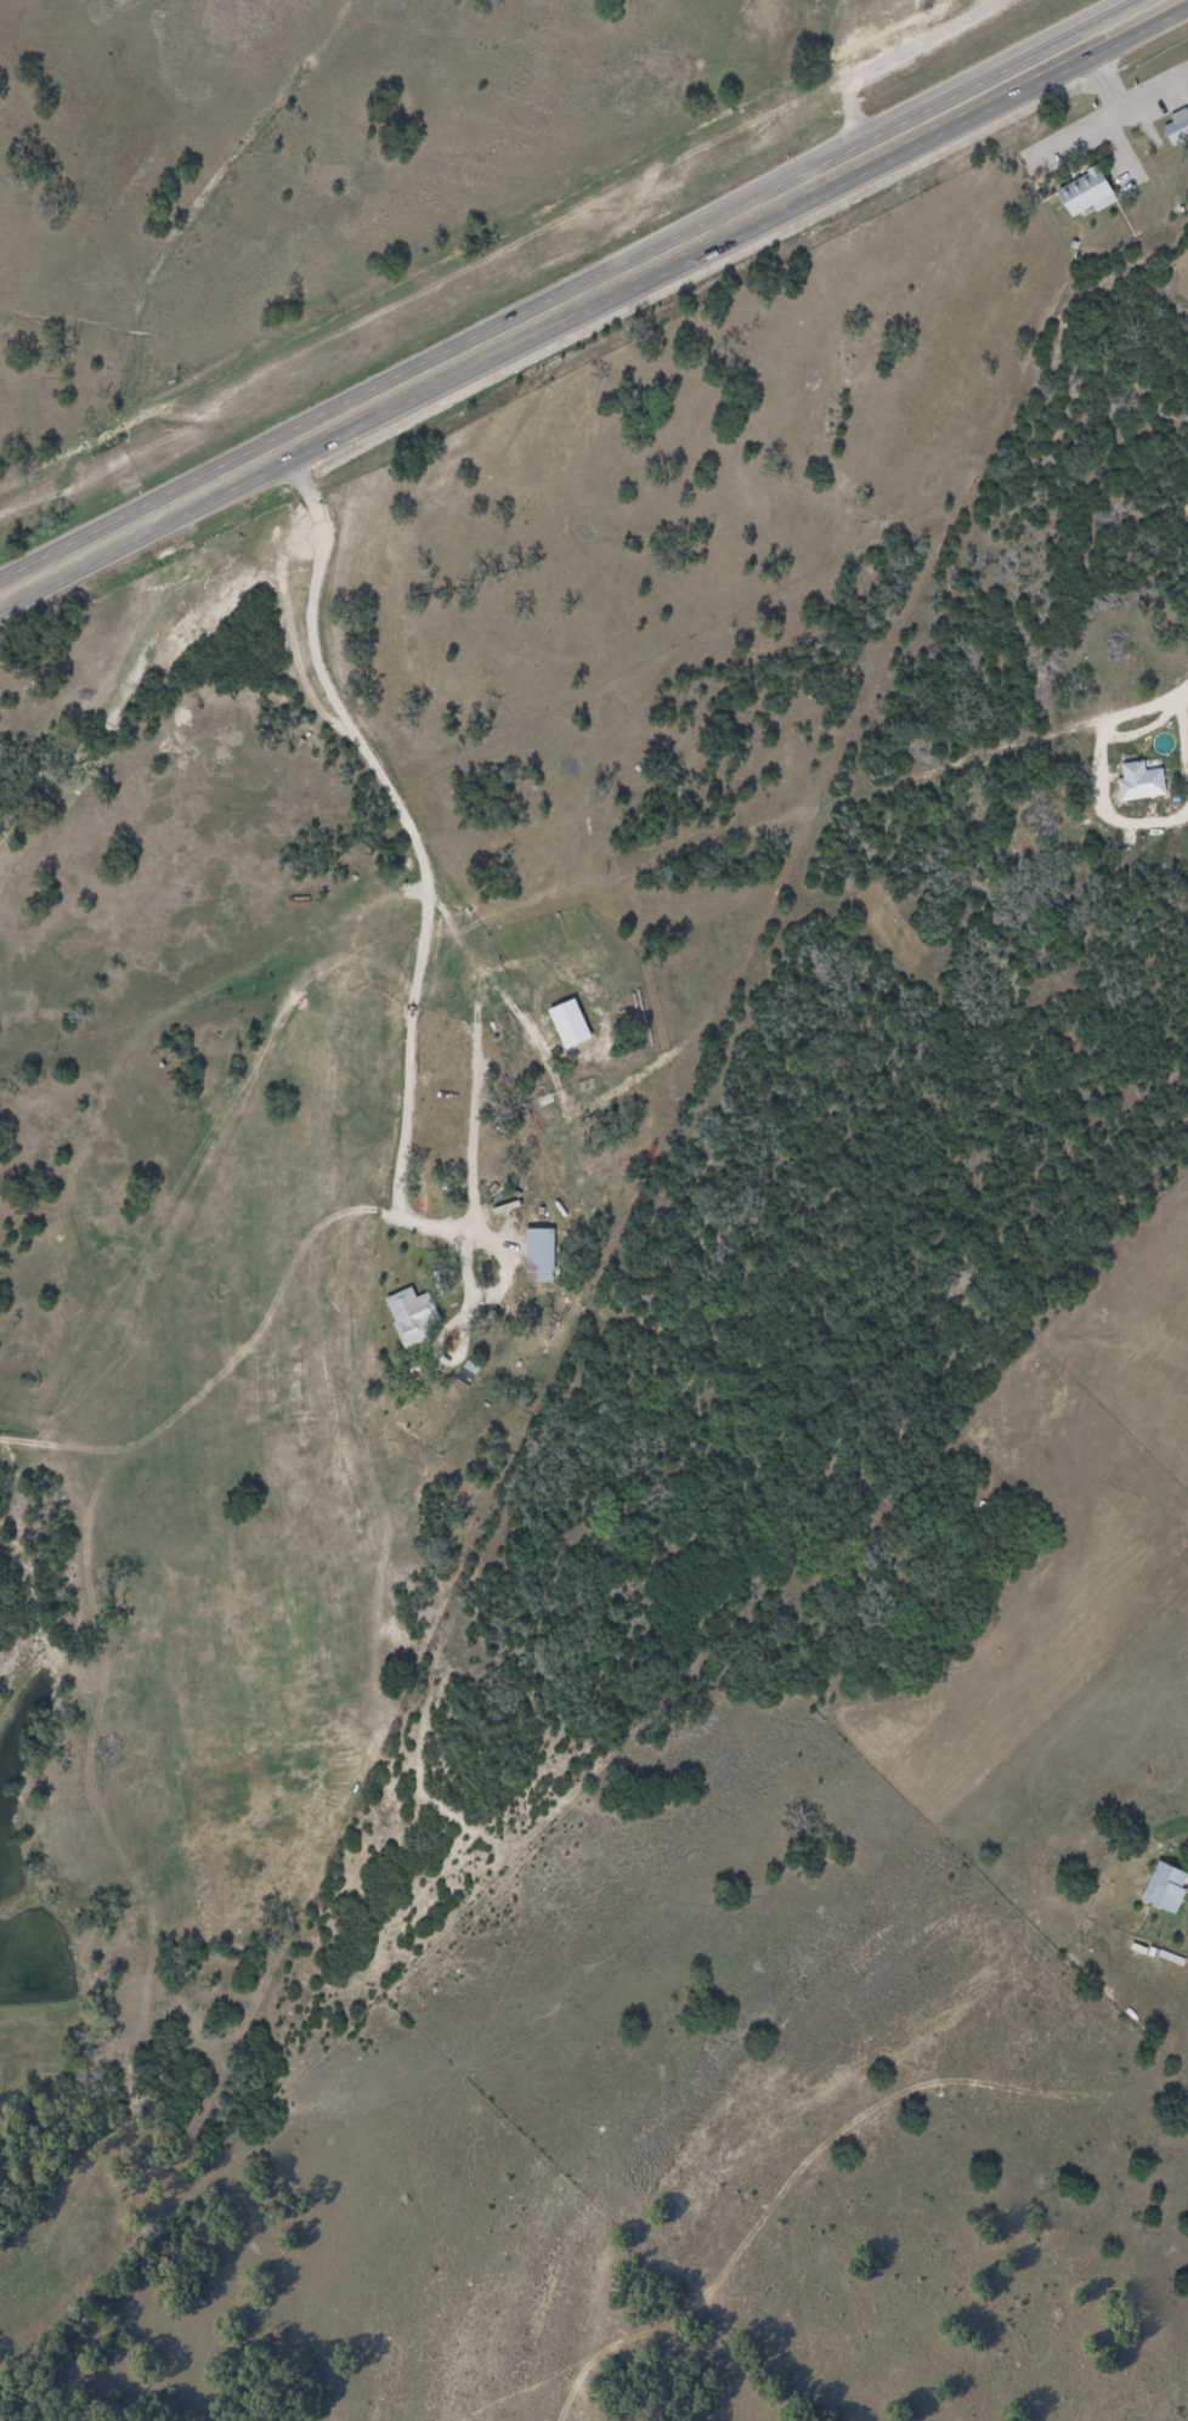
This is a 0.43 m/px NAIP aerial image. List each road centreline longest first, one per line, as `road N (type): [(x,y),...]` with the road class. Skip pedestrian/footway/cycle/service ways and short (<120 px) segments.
road 1 (primary): [(1170,0),(0,601)]
road 2 (residential): [(1187,2097),(979,2091),(926,2095),(878,2116),(830,2157),(775,2240),(702,2297),(647,2313),(606,2354),(564,2420)]

